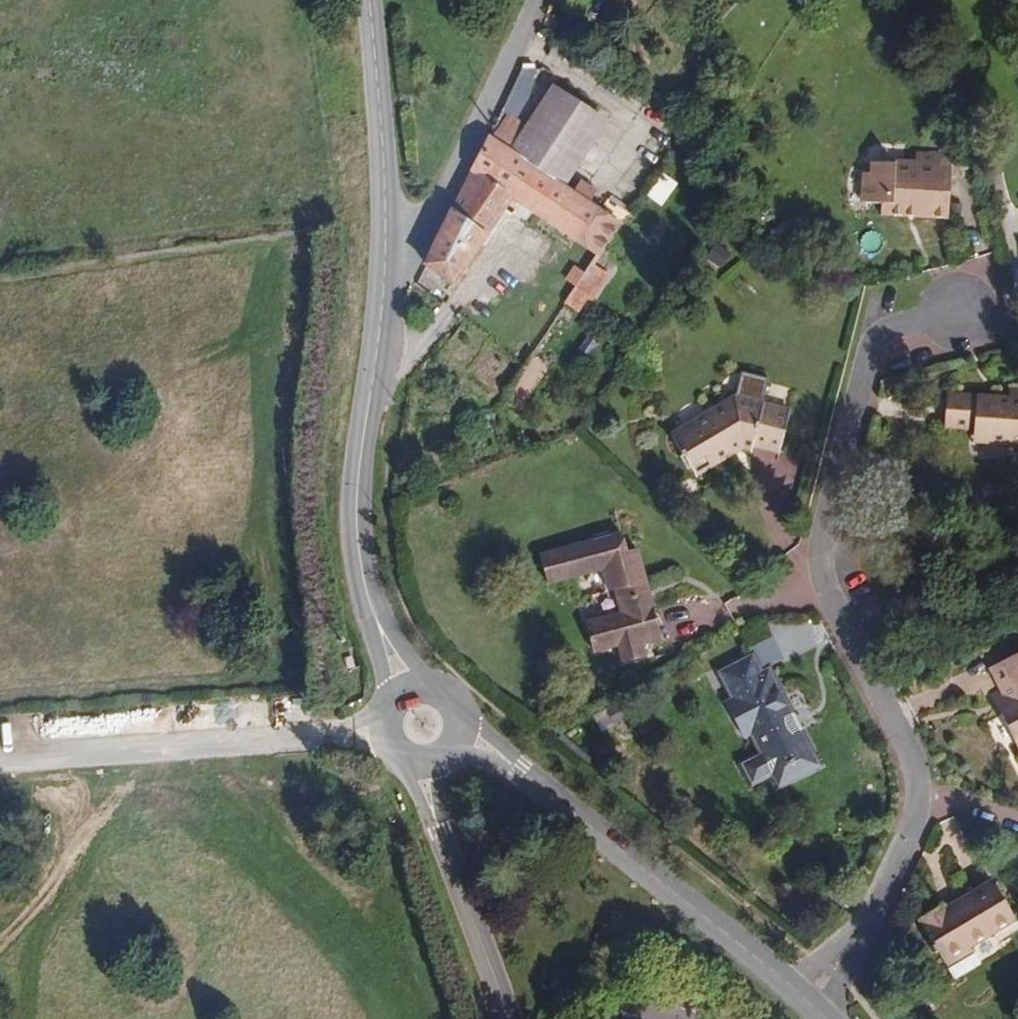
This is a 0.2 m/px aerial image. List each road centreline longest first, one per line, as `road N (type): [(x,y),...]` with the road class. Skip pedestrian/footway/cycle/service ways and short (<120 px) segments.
road 1 (residential): [(811,1005),(903,860),(923,786),(907,737),(818,576),(816,554),(876,323),(971,299)]
road 2 (tertiary): [(407,689),(360,569),(357,498),(389,256)]
road 3 (tertiary): [(459,736),(518,771),(811,1005)]
road 4 (residential): [(389,256),(427,239),(532,0)]
road 5 (tertiary): [(423,762),(438,828),(509,1018)]
road 6 (tertiary): [(389,256),(366,0)]
road 7 (track): [(438,828),(419,840),(479,1018)]

